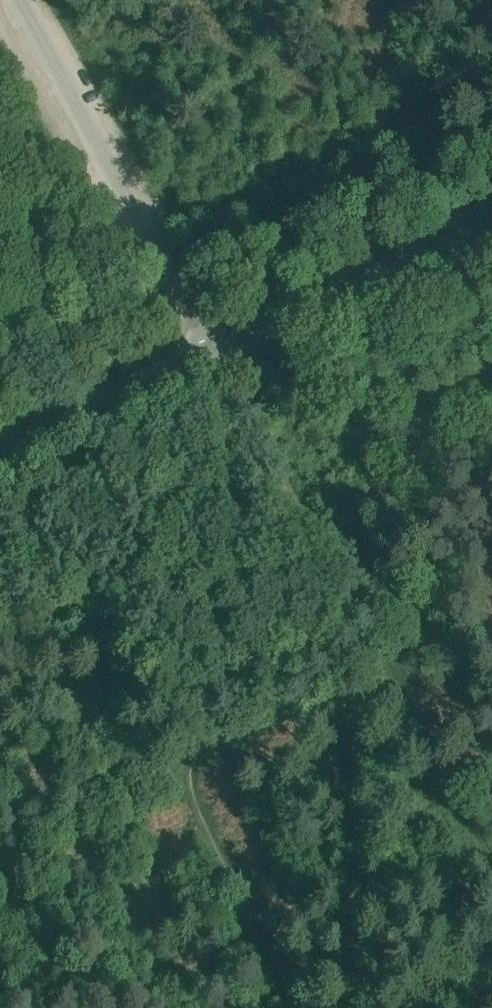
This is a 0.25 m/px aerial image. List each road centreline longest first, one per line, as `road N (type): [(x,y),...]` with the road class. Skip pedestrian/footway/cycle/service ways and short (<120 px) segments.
road 1 (track): [(491,851),(211,350)]
road 2 (unclassified): [(211,350),(20,0)]
road 3 (secondary): [(211,350),(491,217)]
road 4 (secondary): [(0,462),(211,350)]

